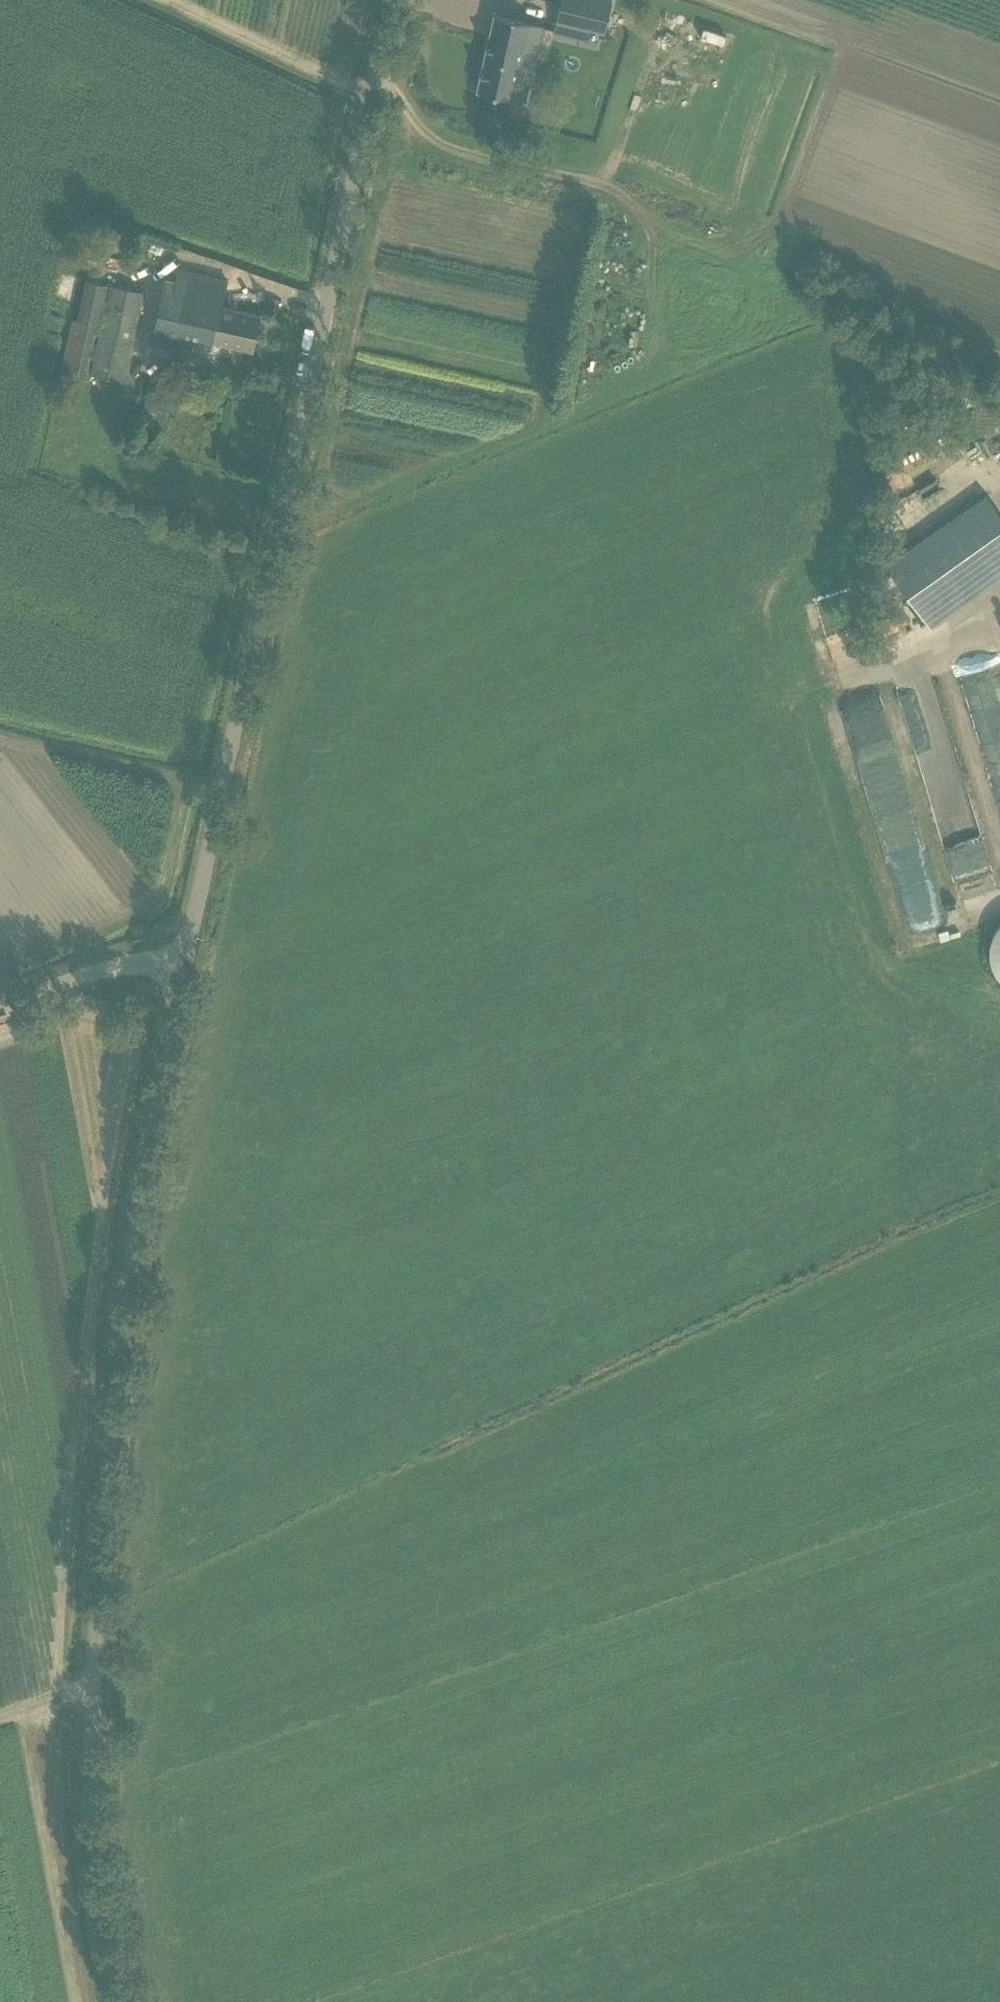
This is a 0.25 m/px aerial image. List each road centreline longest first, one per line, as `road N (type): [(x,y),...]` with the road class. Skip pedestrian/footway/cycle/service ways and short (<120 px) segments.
road 1 (unclassified): [(121,2001),(95,1861),(93,1720),(107,1464),(179,968)]
road 2 (unclassified): [(179,968),(389,0)]
road 3 (unclassified): [(0,1010),(130,966),(179,968)]

